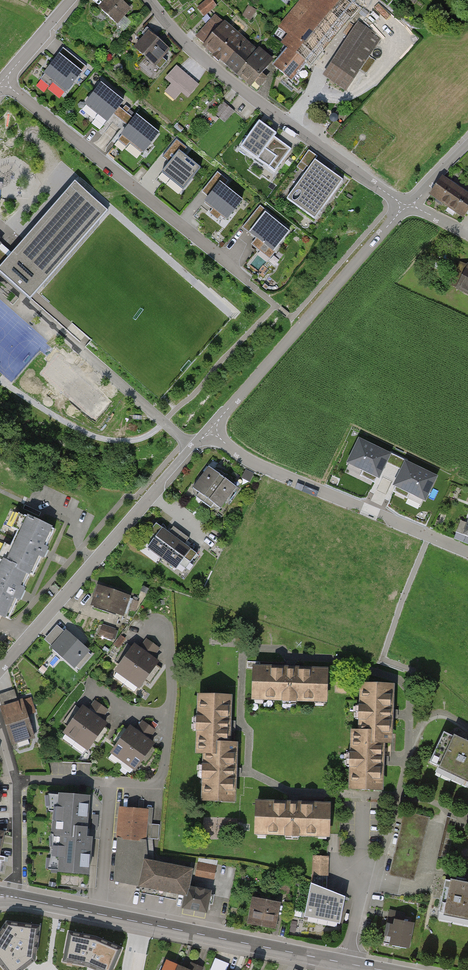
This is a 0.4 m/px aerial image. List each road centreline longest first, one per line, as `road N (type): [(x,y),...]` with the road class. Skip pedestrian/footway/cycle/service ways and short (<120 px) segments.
road 1 (tertiary): [(344,963),(17,898)]
road 2 (residential): [(407,206),(206,60),(148,0)]
road 3 (residential): [(0,669),(213,431)]
road 4 (residential): [(5,83),(246,278)]
road 5 (residential): [(213,431),(407,206)]
road 6 (residential): [(213,431),(250,461),(467,552)]
road 7 (residential): [(17,898),(17,780),(0,725)]

